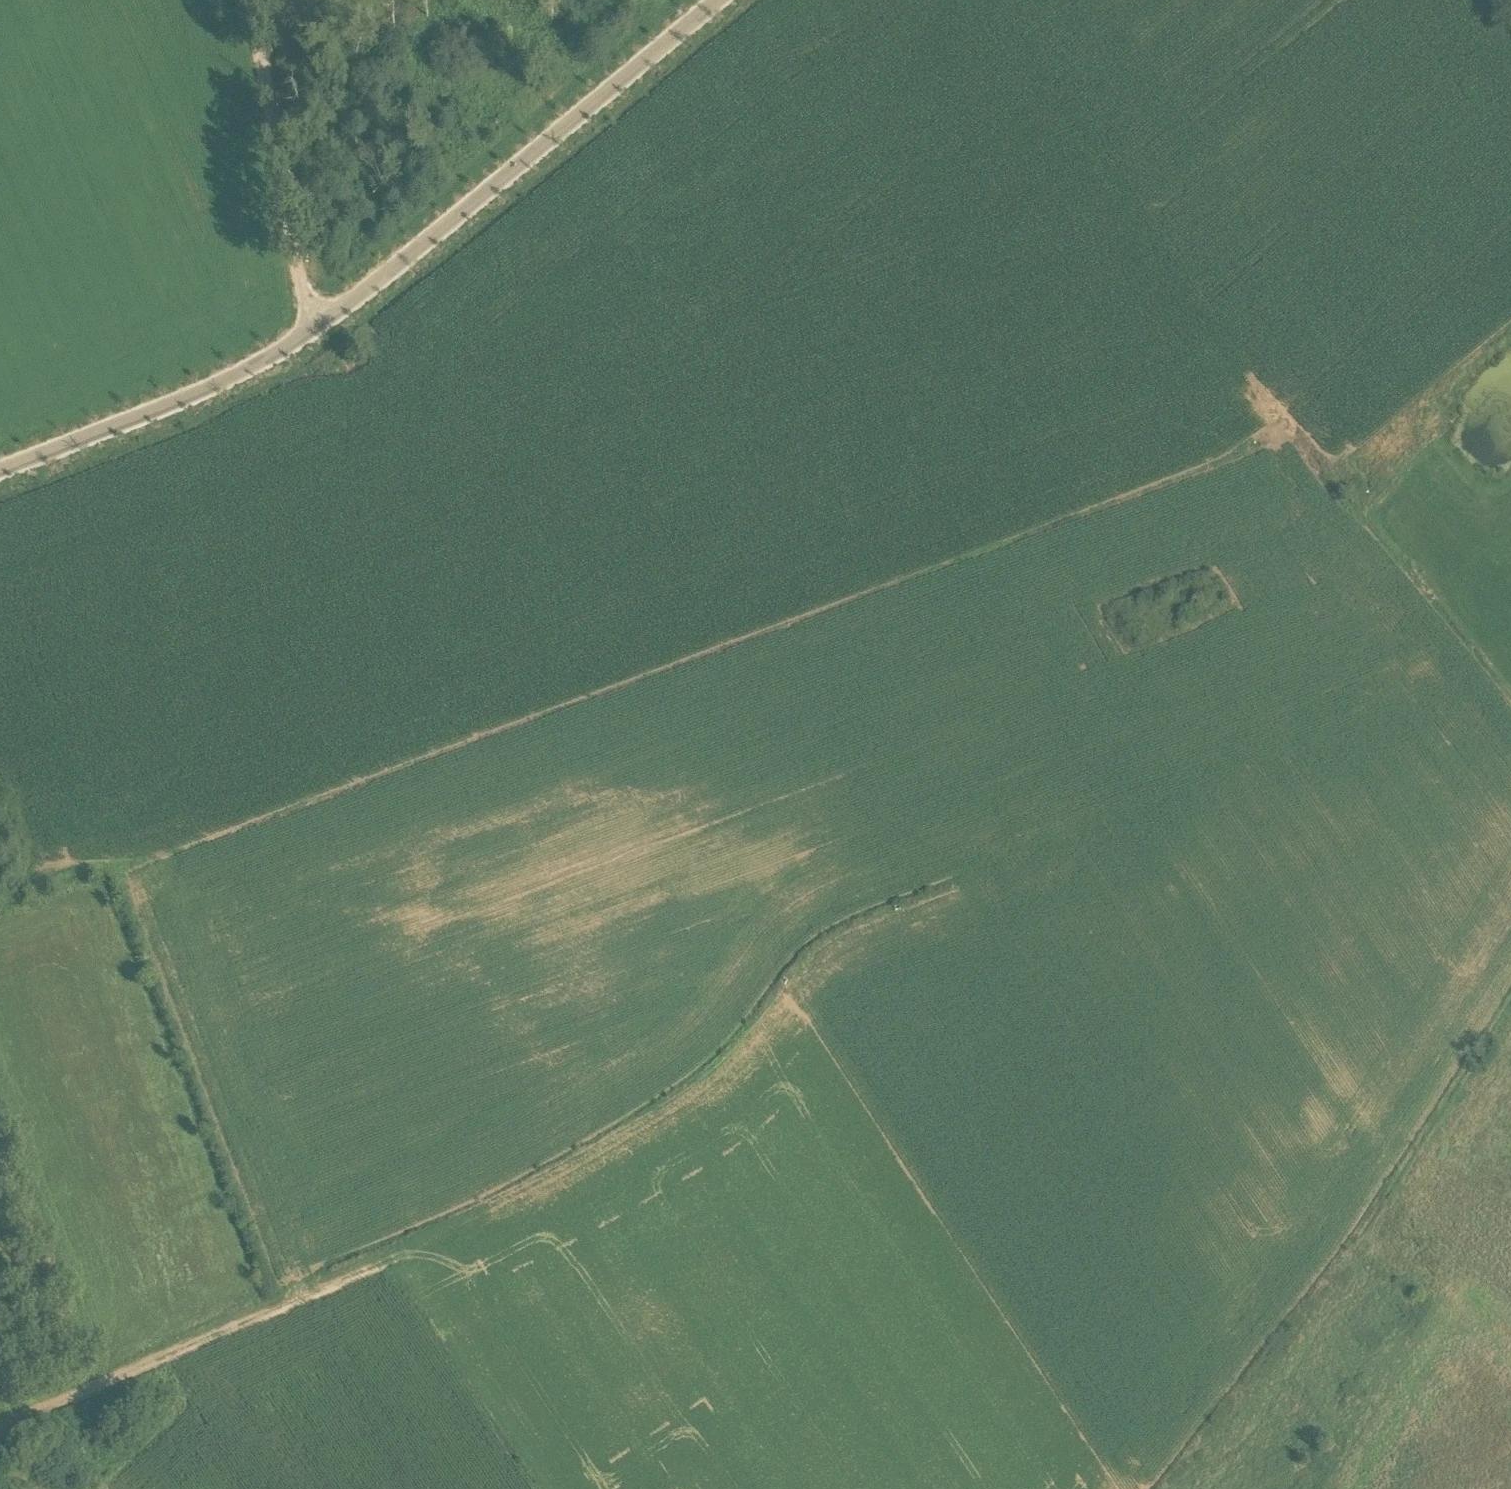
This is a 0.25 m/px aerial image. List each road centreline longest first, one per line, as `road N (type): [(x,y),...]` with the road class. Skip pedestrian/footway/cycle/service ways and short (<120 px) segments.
road 1 (unclassified): [(0,468),(243,372),(314,328),(714,0)]
road 2 (track): [(366,1274),(0,1429)]
road 3 (track): [(314,328),(254,0)]

